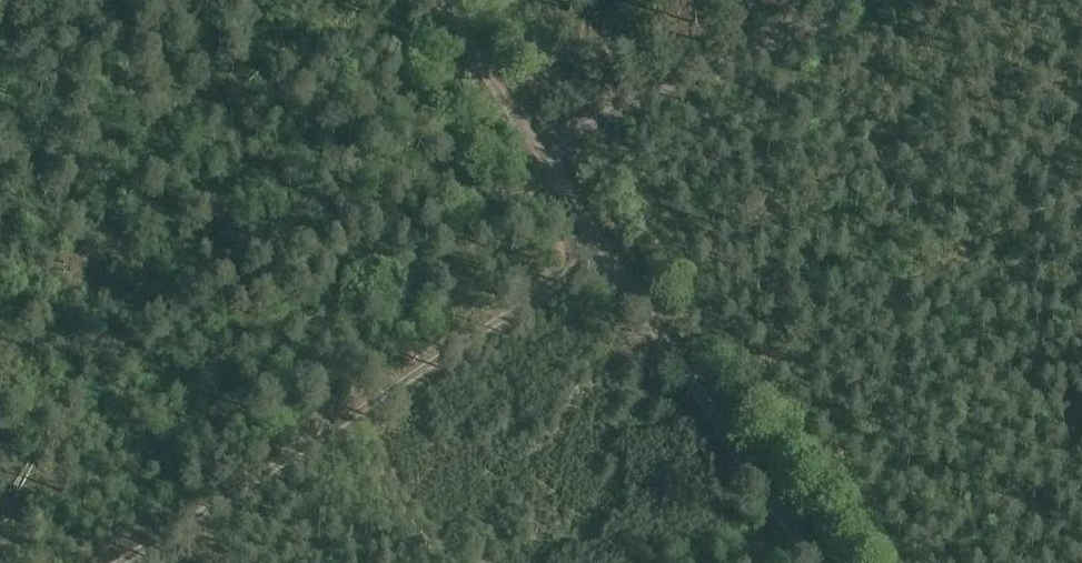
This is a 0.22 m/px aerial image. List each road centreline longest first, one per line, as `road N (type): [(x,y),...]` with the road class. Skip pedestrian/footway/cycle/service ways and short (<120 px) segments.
road 1 (track): [(811,562),(435,0)]
road 2 (track): [(118,562),(605,254)]
road 3 (track): [(541,156),(593,119),(864,0)]

